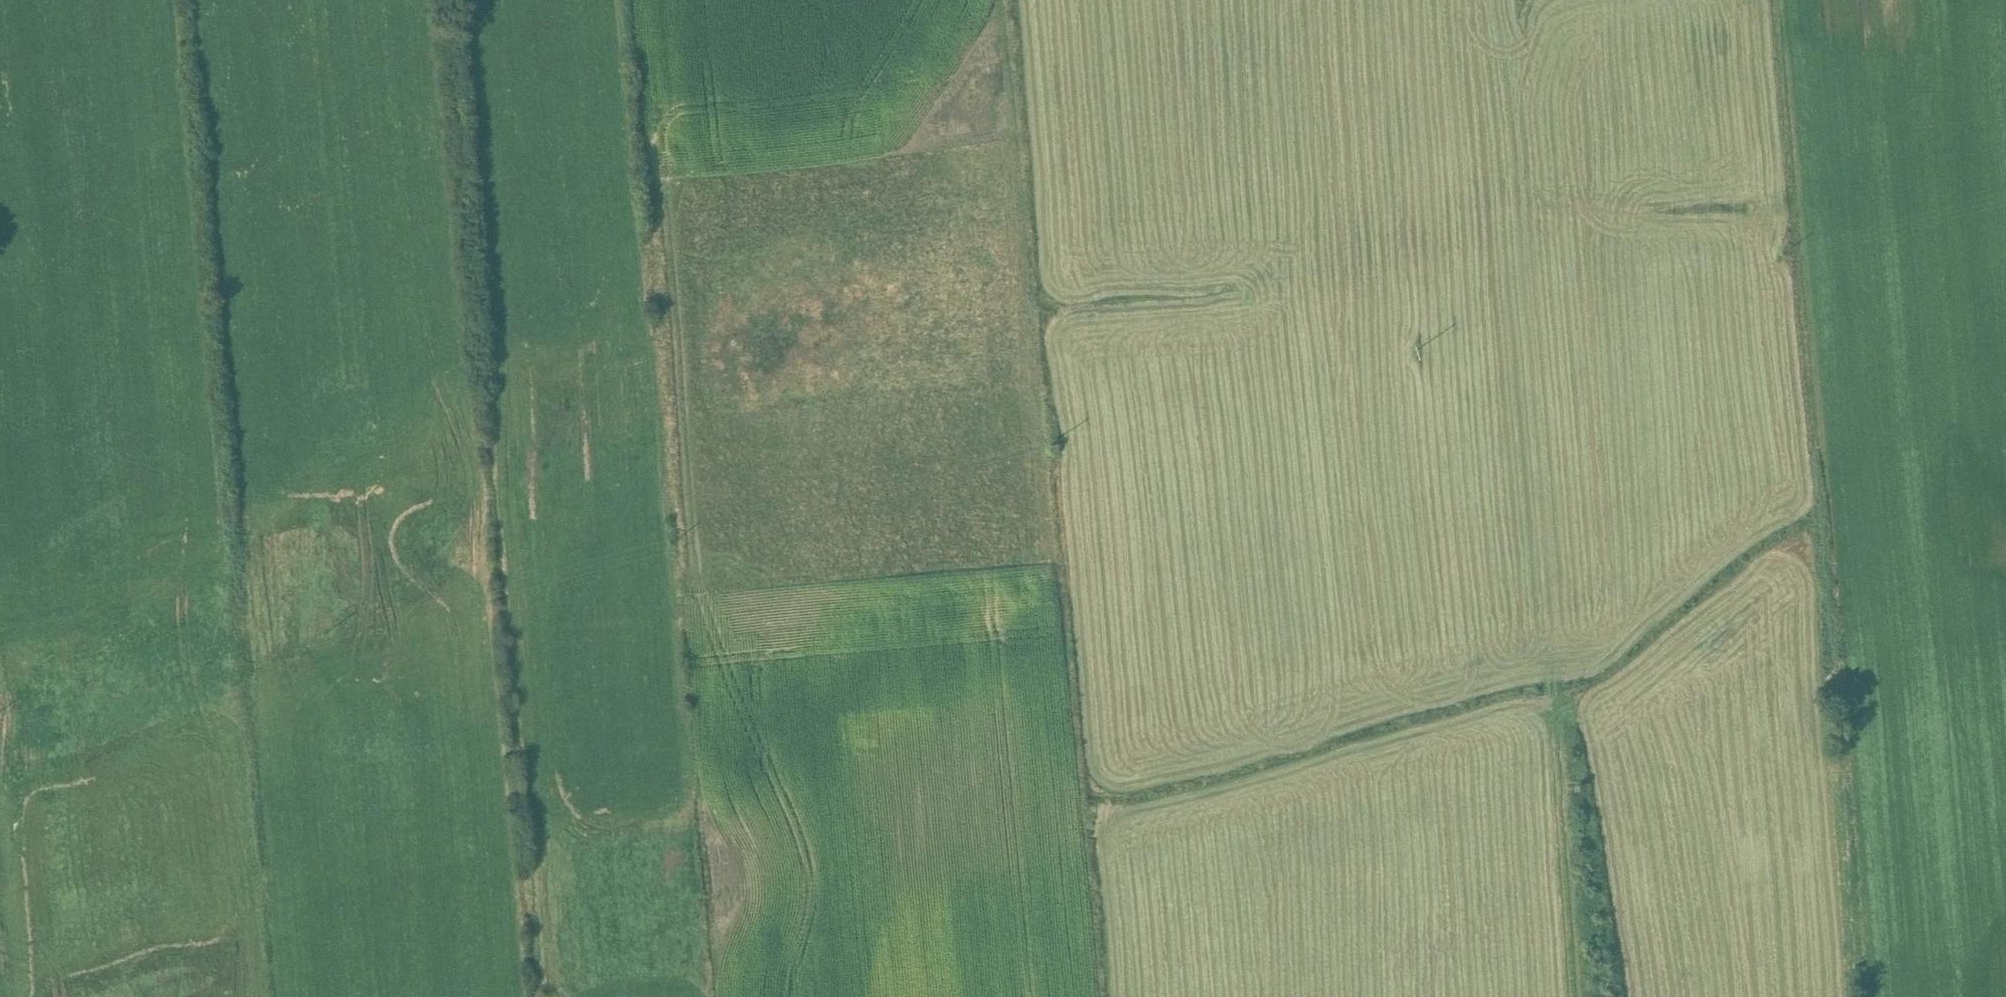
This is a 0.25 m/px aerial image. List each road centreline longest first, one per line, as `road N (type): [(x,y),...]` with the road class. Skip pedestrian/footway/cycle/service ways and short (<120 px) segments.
road 1 (track): [(1579,996),(1557,731)]

